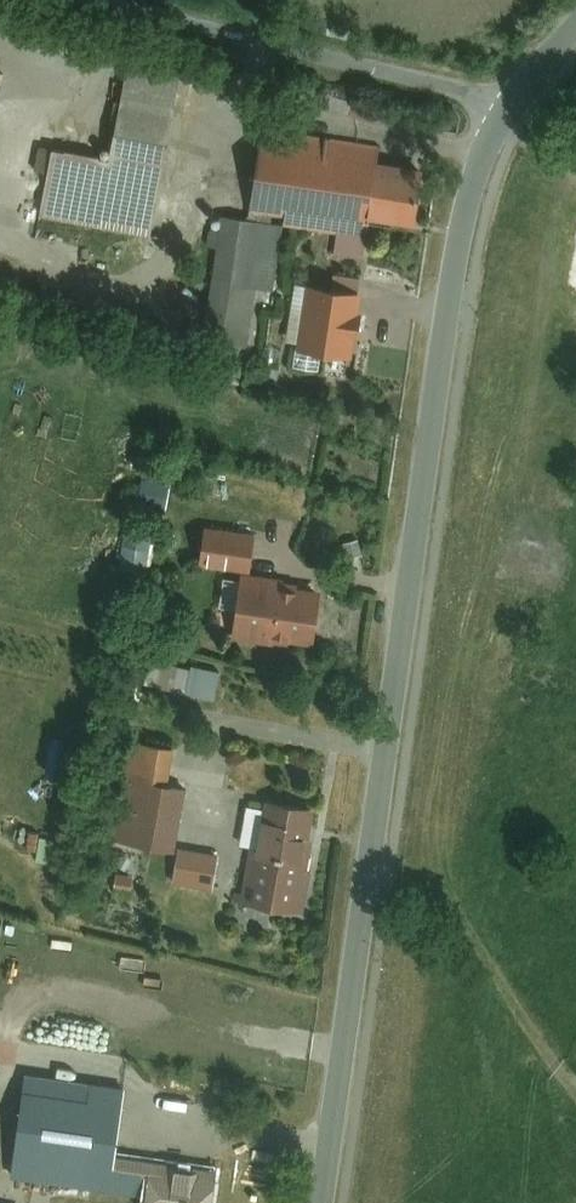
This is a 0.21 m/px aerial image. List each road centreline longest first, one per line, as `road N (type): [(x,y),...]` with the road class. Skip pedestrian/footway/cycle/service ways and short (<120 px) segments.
road 1 (tertiary): [(323,1202),(464,219),(506,113)]
road 2 (unclassified): [(506,113),(467,92),(105,0)]

